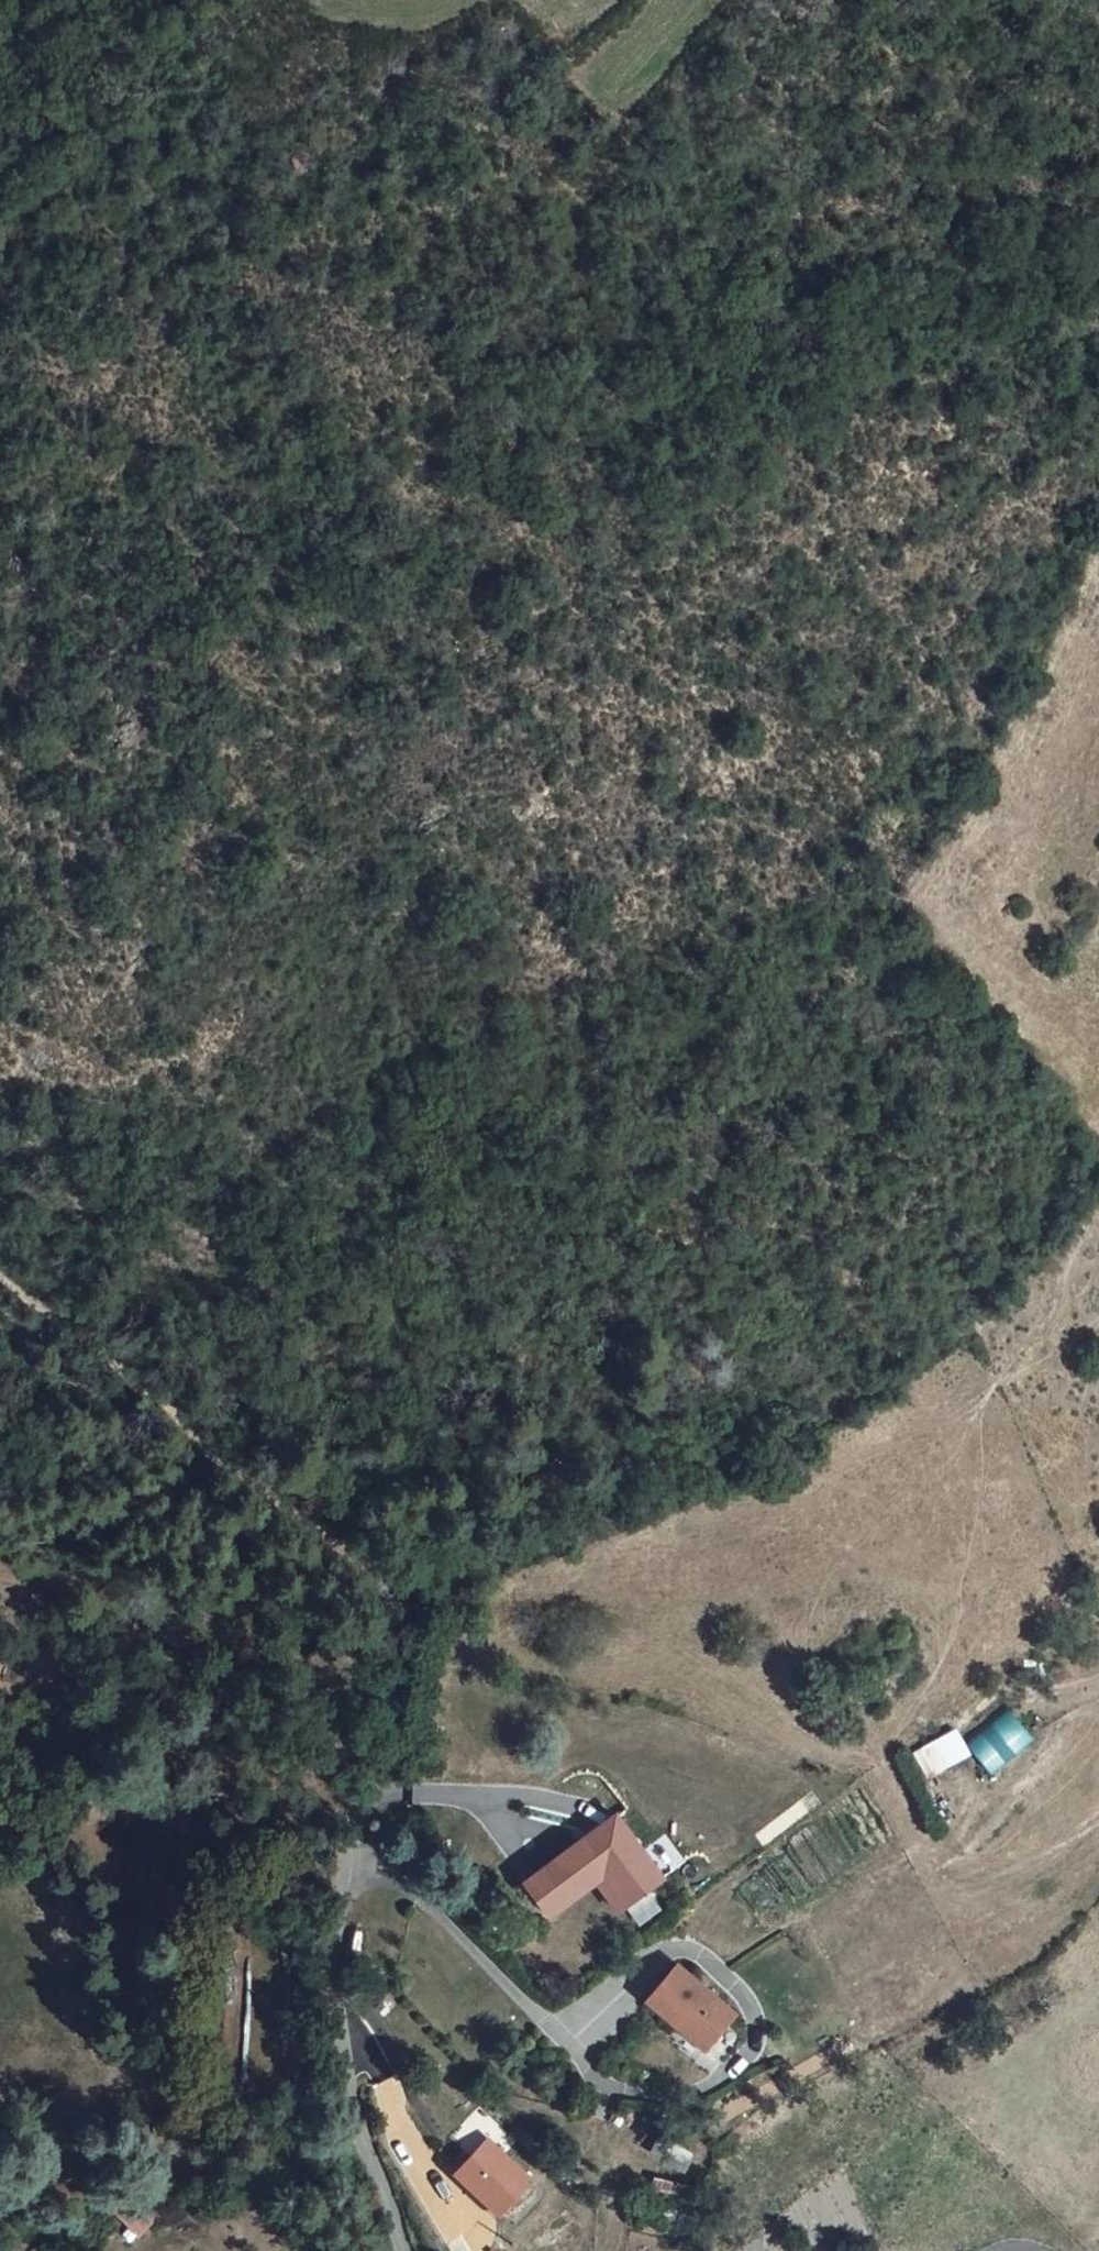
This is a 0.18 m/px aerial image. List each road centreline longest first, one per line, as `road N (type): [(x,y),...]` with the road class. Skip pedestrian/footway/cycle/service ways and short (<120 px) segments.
road 1 (unclassified): [(402,2250),(359,2129),(340,2023),(363,1796)]

